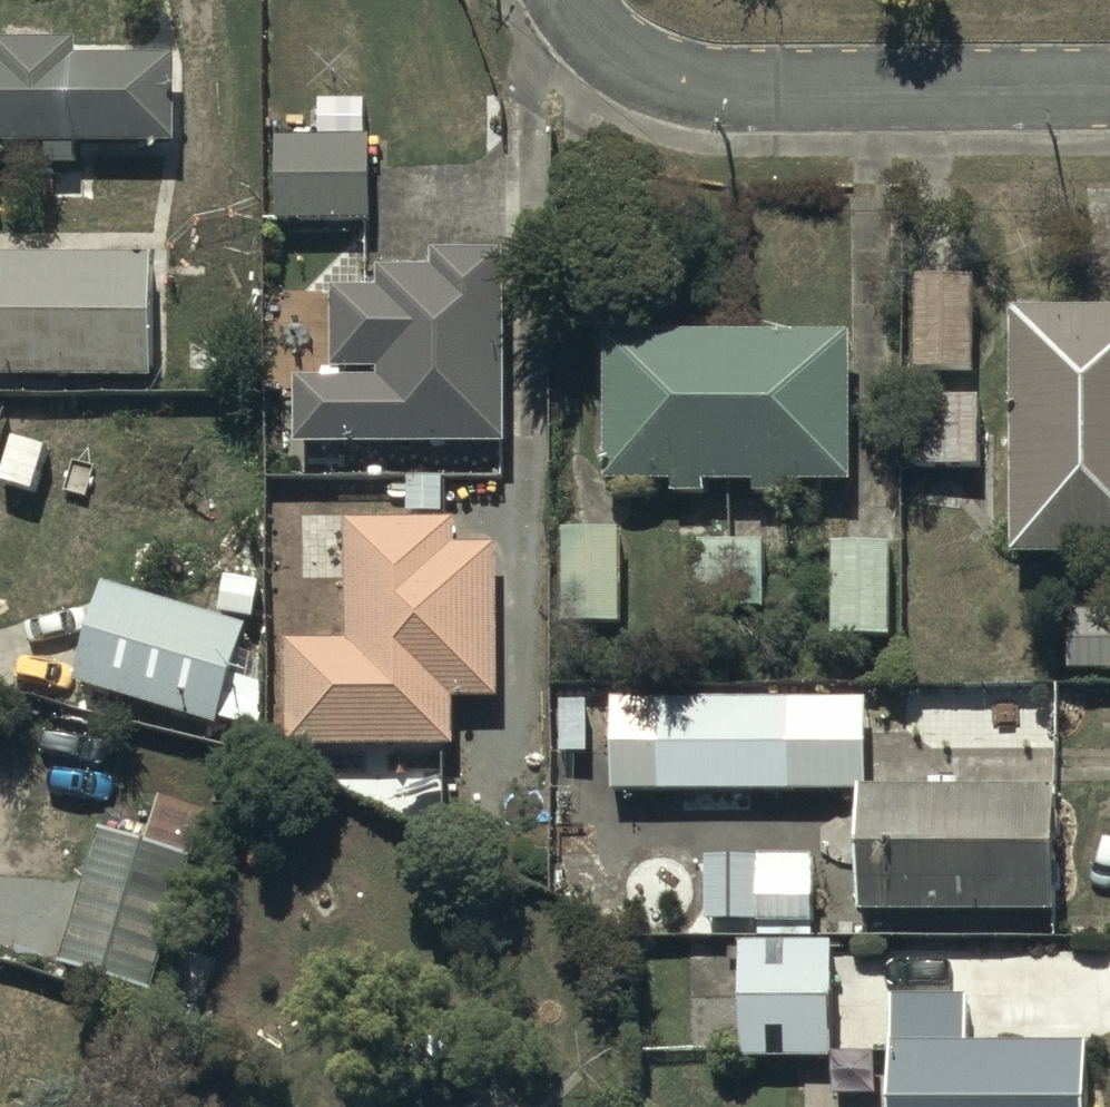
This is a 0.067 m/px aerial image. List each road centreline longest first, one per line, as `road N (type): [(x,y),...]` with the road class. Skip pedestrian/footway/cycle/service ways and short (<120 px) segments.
road 1 (residential): [(1109,93),(703,87),(636,60),(574,0)]

